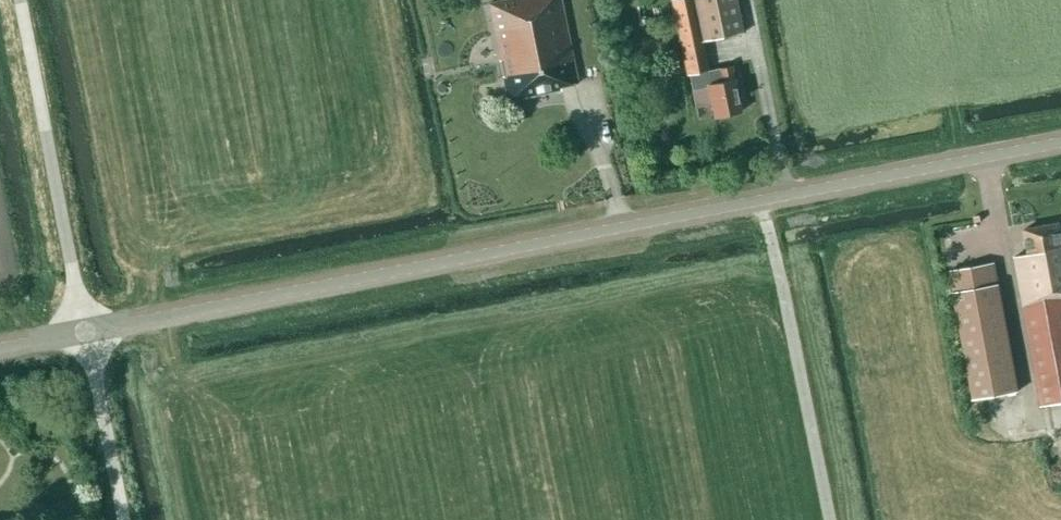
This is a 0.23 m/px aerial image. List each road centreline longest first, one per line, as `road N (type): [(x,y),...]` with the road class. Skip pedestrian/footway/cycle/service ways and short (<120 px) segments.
road 1 (tertiary): [(86,332),(1060,144)]
road 2 (unclassified): [(86,332),(20,0)]
road 3 (track): [(761,201),(829,519)]
road 4 (unclassified): [(124,519),(86,332)]

